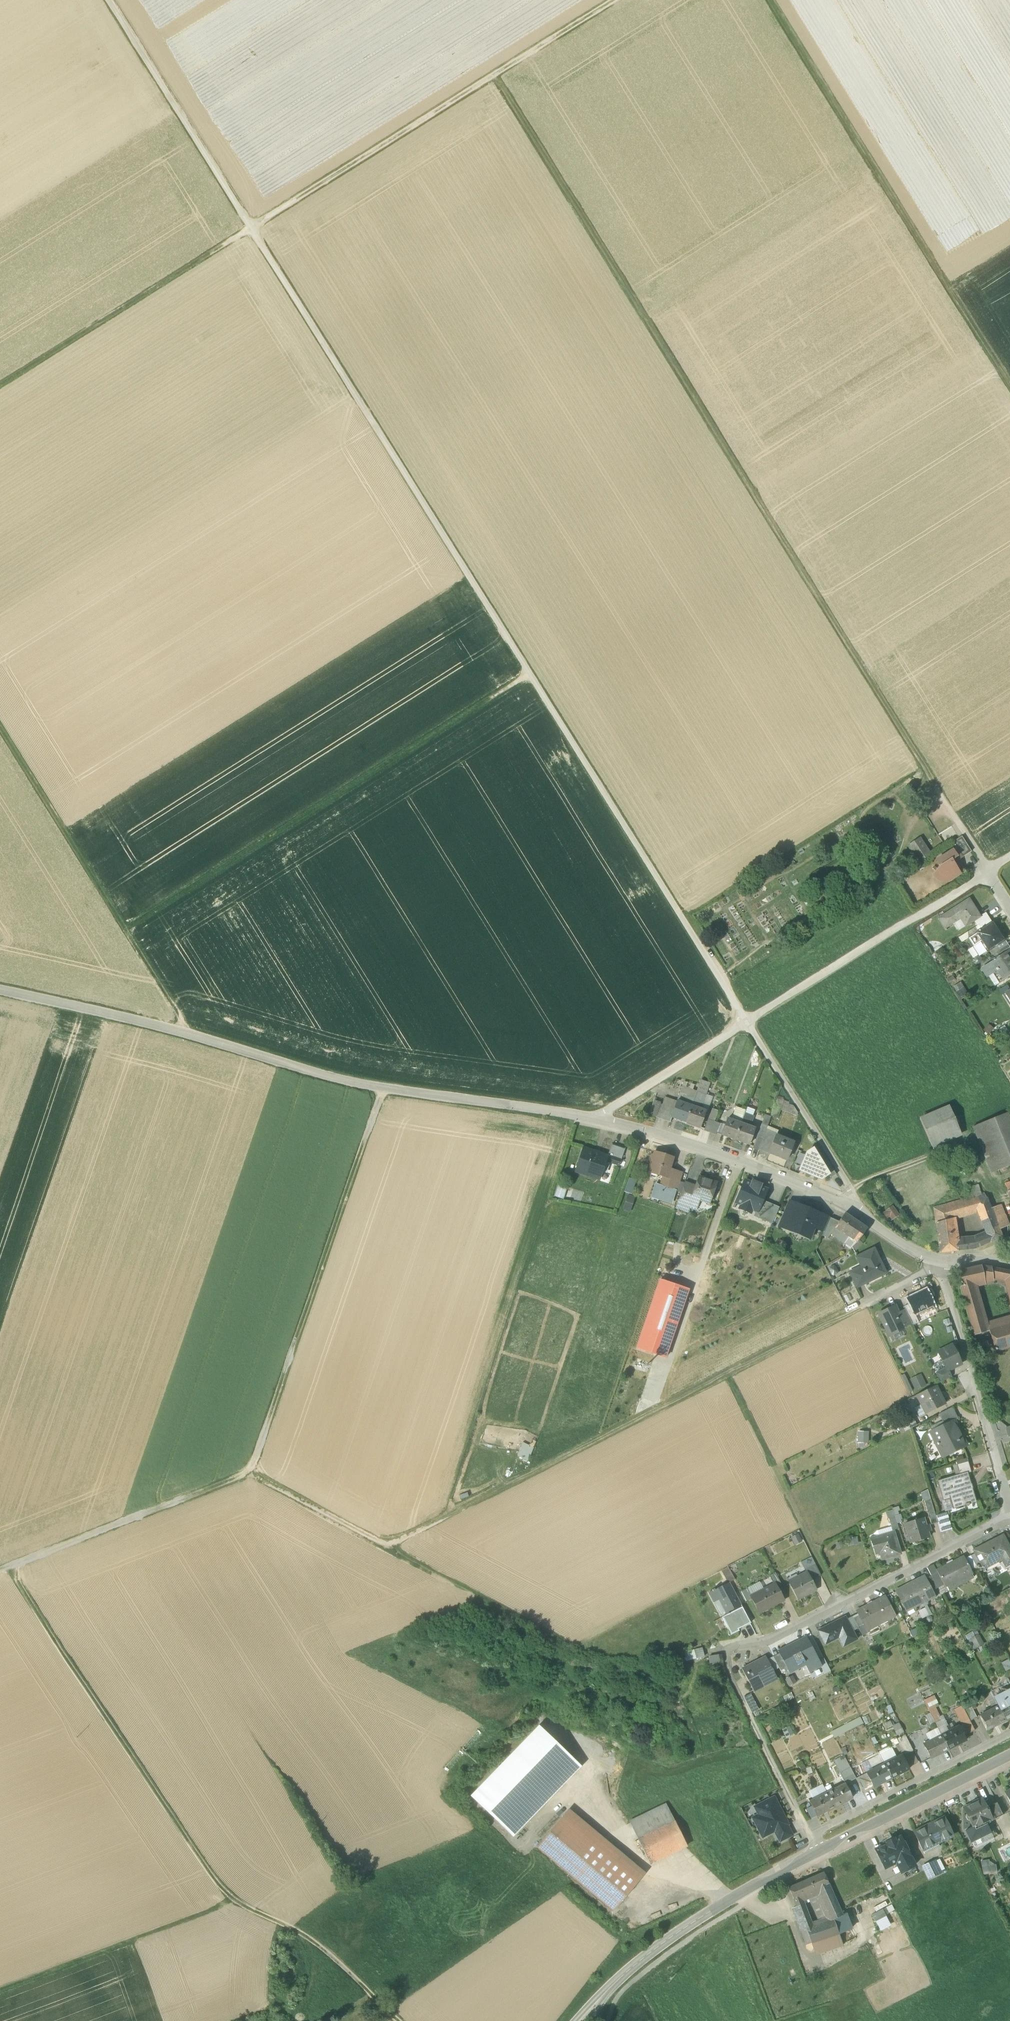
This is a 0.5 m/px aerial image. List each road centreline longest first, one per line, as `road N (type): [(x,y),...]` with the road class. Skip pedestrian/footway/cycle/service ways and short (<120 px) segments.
road 1 (track): [(110,0),(747,1022)]
road 2 (track): [(987,872),(495,75),(613,0)]
road 3 (track): [(0,1572),(247,1480),(380,1088)]
road 4 (track): [(388,1551),(729,1374),(841,1606)]
road 5 (track): [(399,2020),(321,1946),(235,1902),(12,1567)]
road 6 (track): [(531,674),(126,930),(183,1021),(182,1032)]
road 7 (track): [(495,75),(0,387)]
road 8 (residential): [(1009,1518),(771,1642),(725,1655),(820,1851)]
road 9 (unclassified): [(0,990),(182,1032),(356,1084),(506,1104)]
road 10 (residential): [(597,1118),(987,872)]
road 11 (track): [(770,0),(1009,388)]
road 12 (residential): [(597,1118),(854,1208),(915,1256),(948,1262)]
road 13 (track): [(247,1480),(556,1643)]
road 14 (tertiary): [(579,2020),(664,1942),(820,1851)]
road 15 (residential): [(1009,1512),(945,1284),(948,1262)]
road 16 (track): [(0,1993),(235,1902)]
road 17 (track): [(738,1162),(656,1394)]
road 18 (track): [(0,730),(126,930)]
road 19 (track): [(854,1208),(850,1189),(747,1022)]
road 20 (tertiary): [(820,1851),(1009,1756)]
road 21 (track): [(729,1374),(865,1304)]

